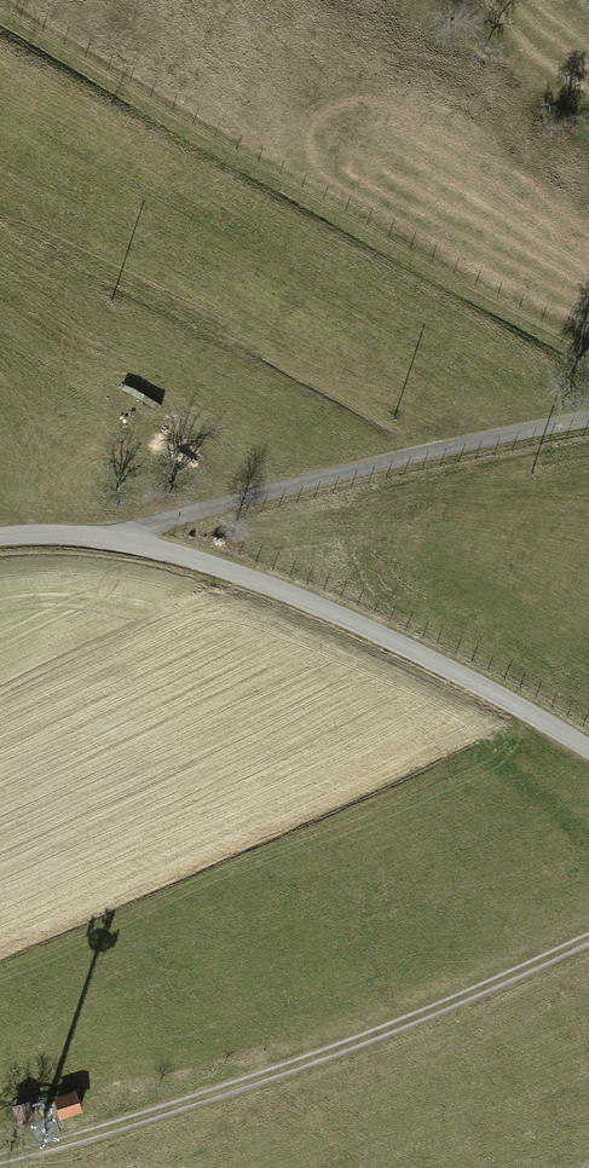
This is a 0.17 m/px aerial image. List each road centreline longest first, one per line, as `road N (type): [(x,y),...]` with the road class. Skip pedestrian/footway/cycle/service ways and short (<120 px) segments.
road 1 (track): [(588,366),(303,227),(0,62)]
road 2 (track): [(588,937),(405,1023),(122,1124),(0,1158)]
road 3 (unclassified): [(133,542),(331,610),(588,751)]
road 4 (unclassified): [(133,542),(140,526),(588,420)]
road 5 (unclassified): [(0,536),(133,542)]

